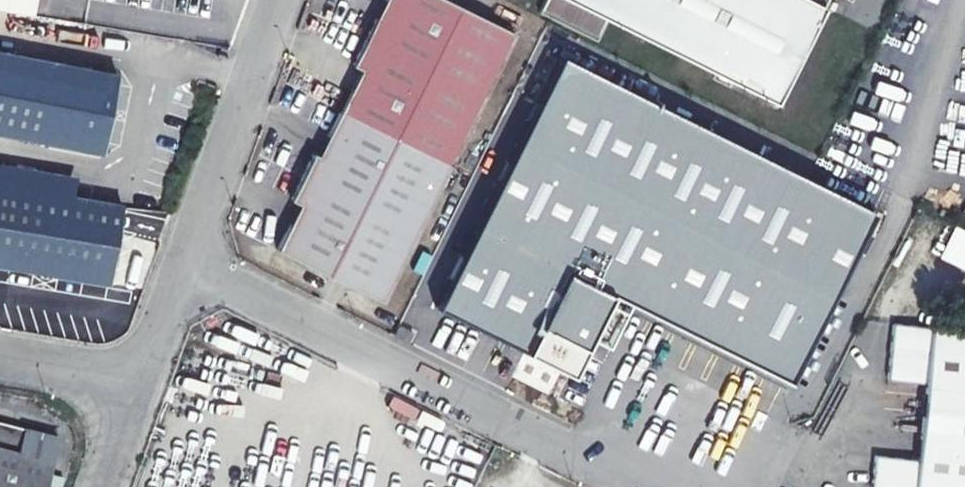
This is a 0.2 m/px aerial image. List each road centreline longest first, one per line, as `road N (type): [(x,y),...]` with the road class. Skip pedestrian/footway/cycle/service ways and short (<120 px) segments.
road 1 (unclassified): [(183,269),(645,486)]
road 2 (unclassified): [(280,0),(183,269)]
road 3 (unclassified): [(0,366),(139,394)]
road 4 (unclassified): [(183,269),(139,394)]

